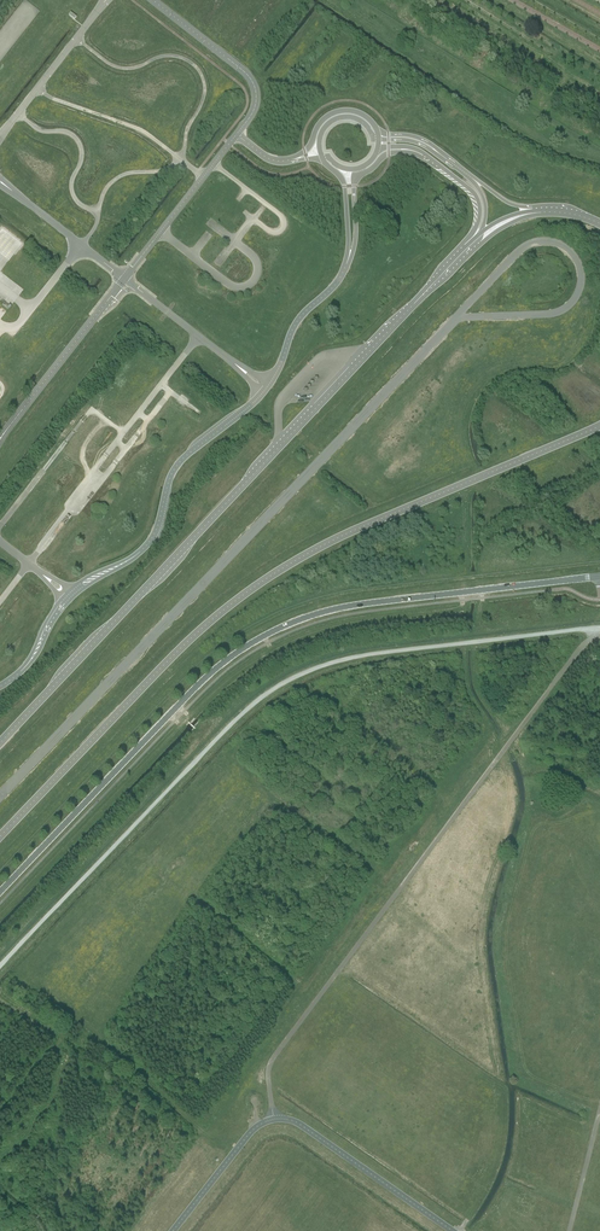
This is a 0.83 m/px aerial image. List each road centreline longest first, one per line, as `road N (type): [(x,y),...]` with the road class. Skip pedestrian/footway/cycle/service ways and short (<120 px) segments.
road 1 (tertiary): [(0,892),(202,680),(264,636),(346,607),(598,577)]
road 2 (track): [(463,592),(462,606),(327,628),(243,669),(0,915)]

